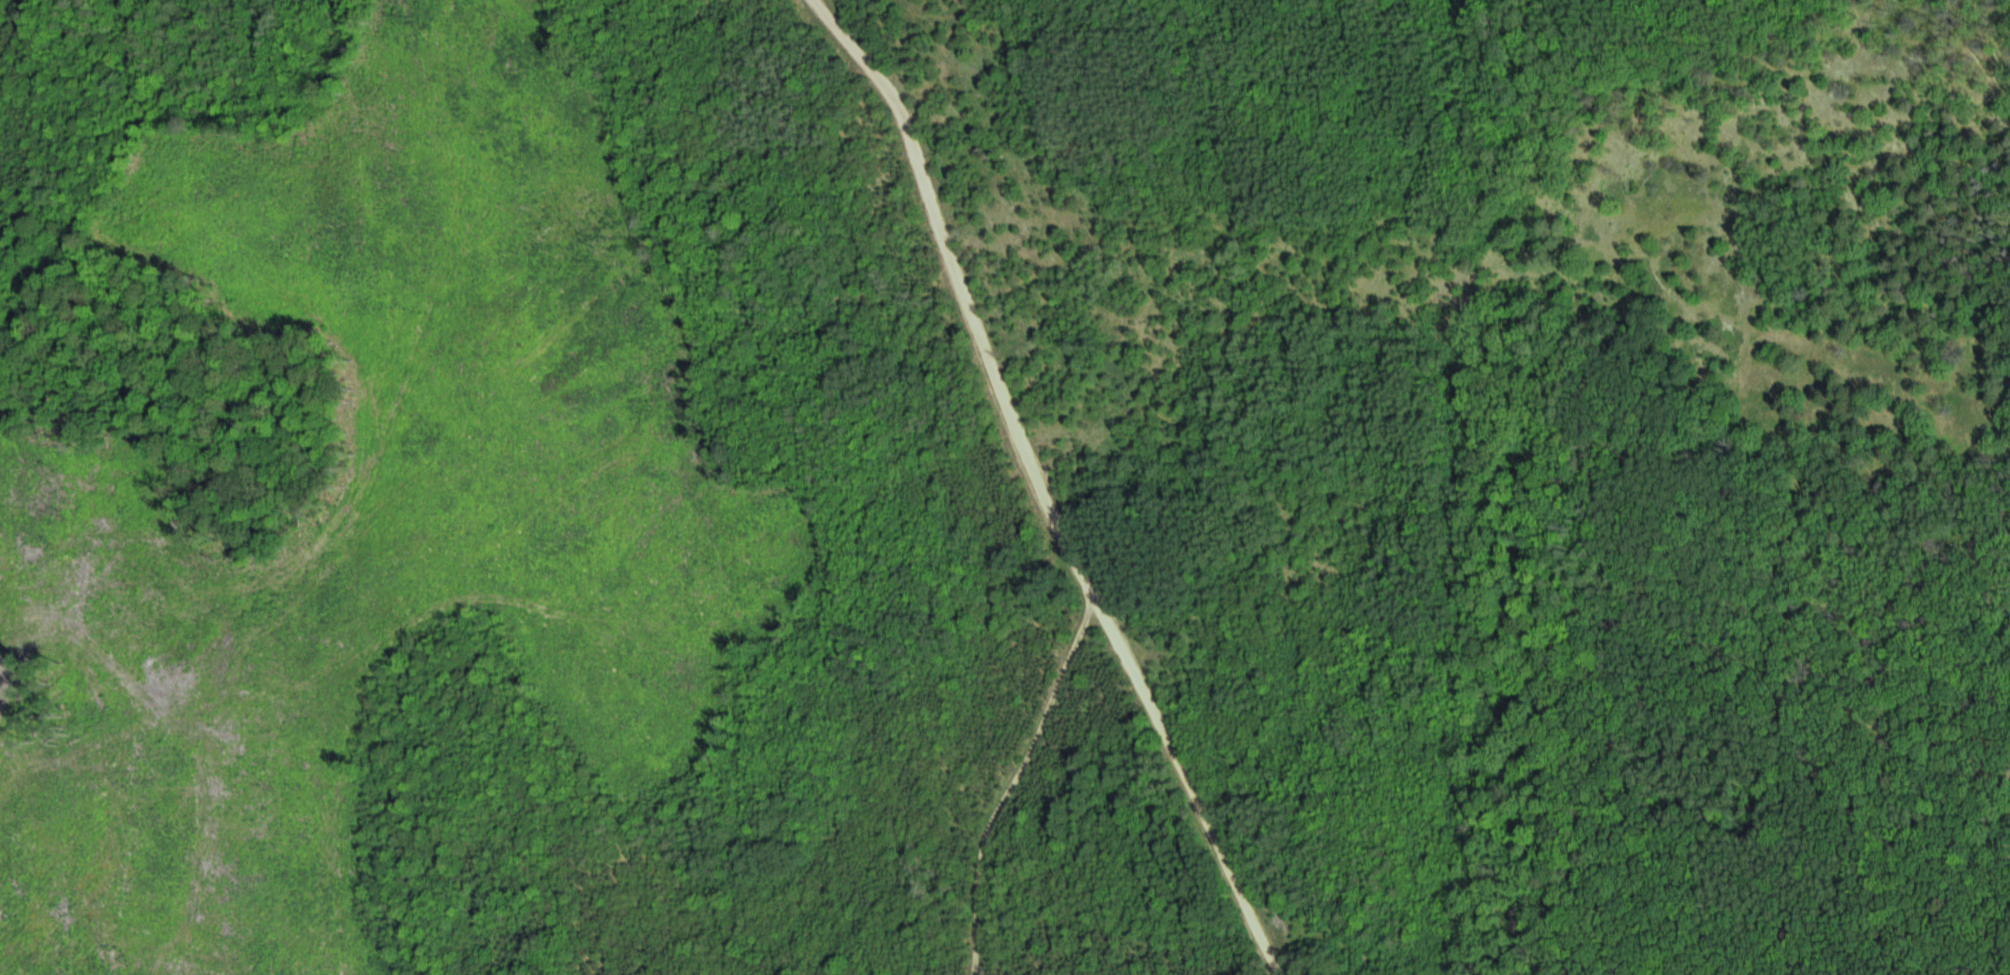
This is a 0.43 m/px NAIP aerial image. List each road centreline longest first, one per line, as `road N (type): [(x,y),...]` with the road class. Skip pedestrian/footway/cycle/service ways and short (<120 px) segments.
road 1 (track): [(1270,974),(1111,616),(1012,434),(900,109),(803,0)]
road 2 (track): [(980,974),(1003,815),(1096,591)]

